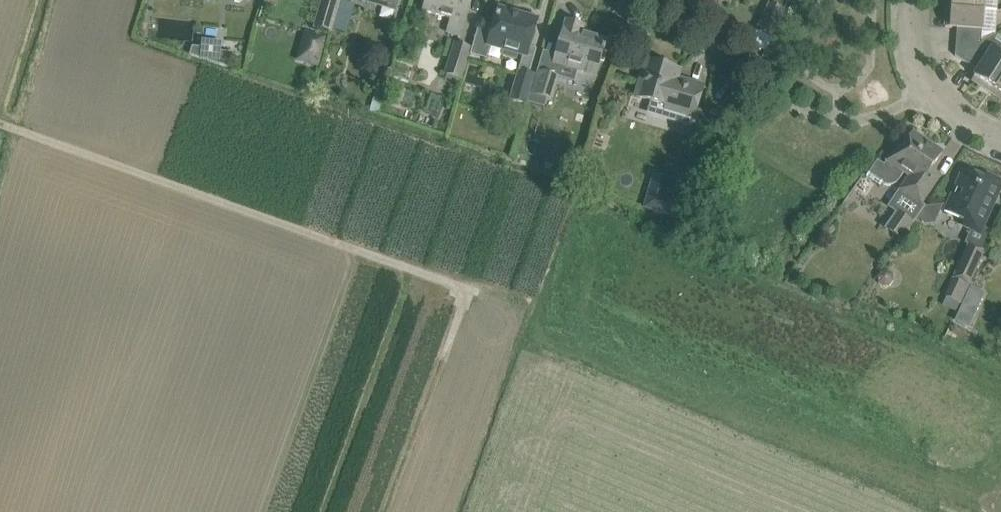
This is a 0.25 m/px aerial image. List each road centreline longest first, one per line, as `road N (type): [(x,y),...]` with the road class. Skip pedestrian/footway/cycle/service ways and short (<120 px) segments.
road 1 (residential): [(911,0),(915,59),(929,88),(947,110),(1000,141)]
road 2 (residential): [(767,86),(647,0)]

